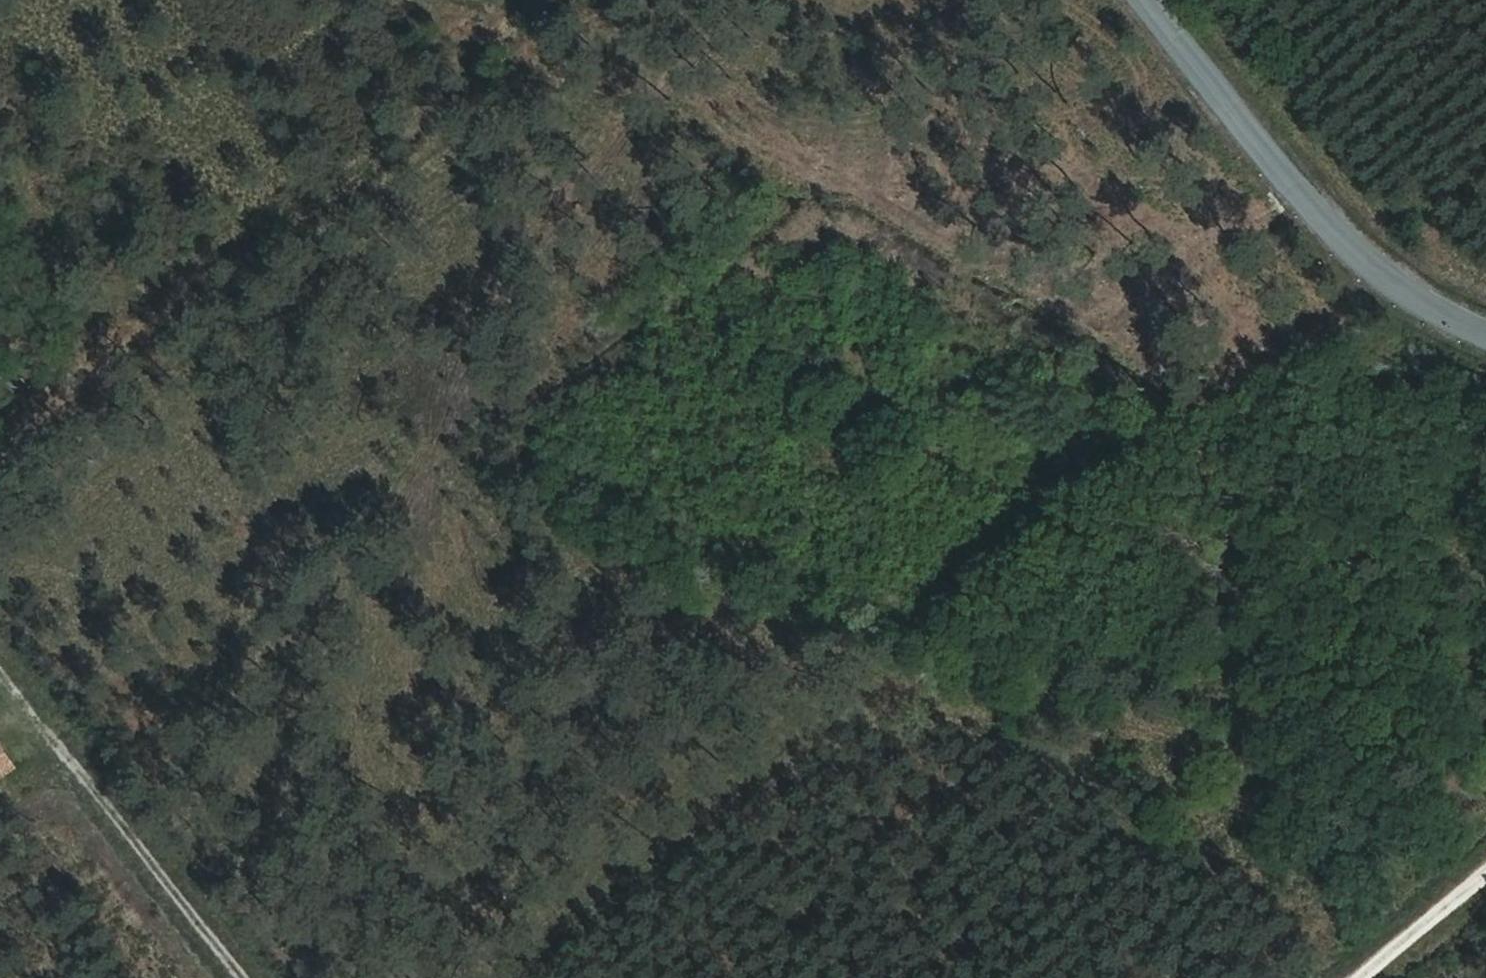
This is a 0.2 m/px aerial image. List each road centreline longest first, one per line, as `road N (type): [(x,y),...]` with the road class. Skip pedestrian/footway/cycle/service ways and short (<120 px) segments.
road 1 (tertiary): [(1485,347),(1441,332),(1379,285),(1317,221),(1142,0)]
road 2 (track): [(241,977),(0,685)]
road 3 (track): [(1358,977),(1485,870)]

